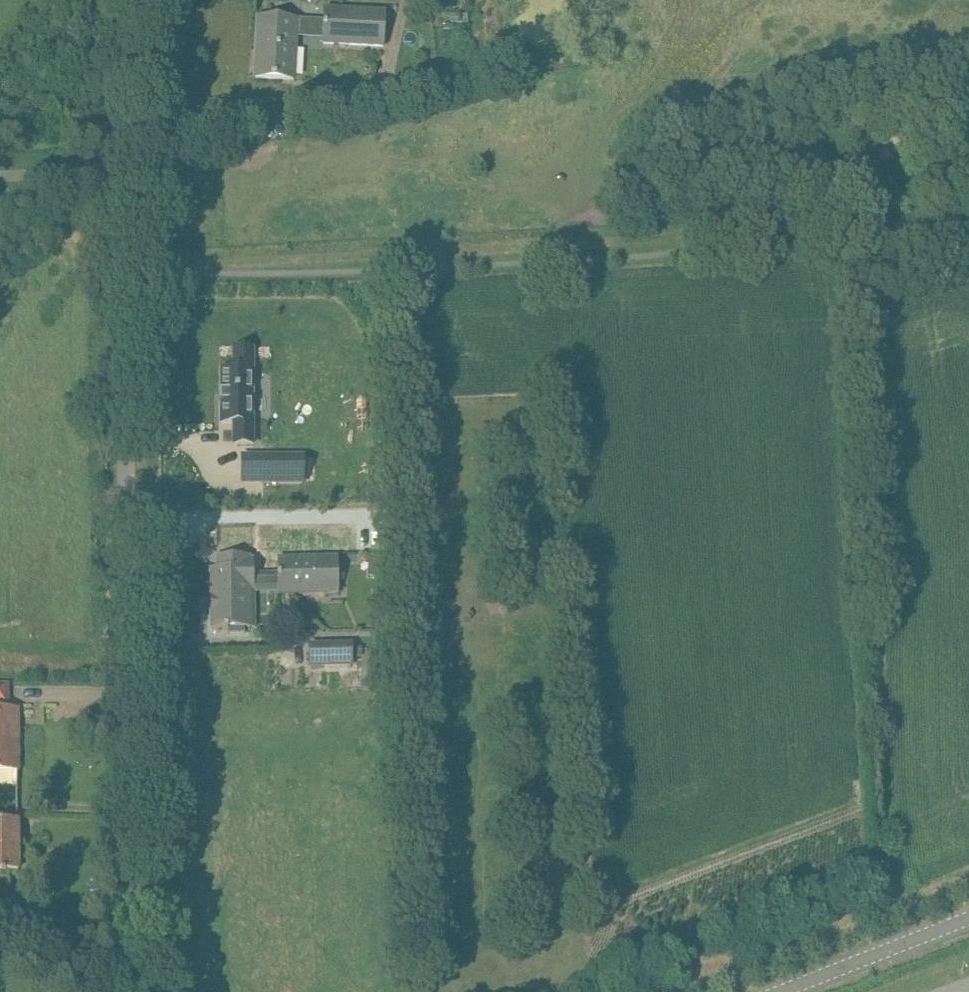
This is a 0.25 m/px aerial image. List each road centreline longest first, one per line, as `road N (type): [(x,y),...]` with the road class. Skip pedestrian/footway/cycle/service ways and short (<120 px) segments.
road 1 (unclassified): [(156,991),(146,0)]
road 2 (unclassified): [(789,991),(968,922)]

